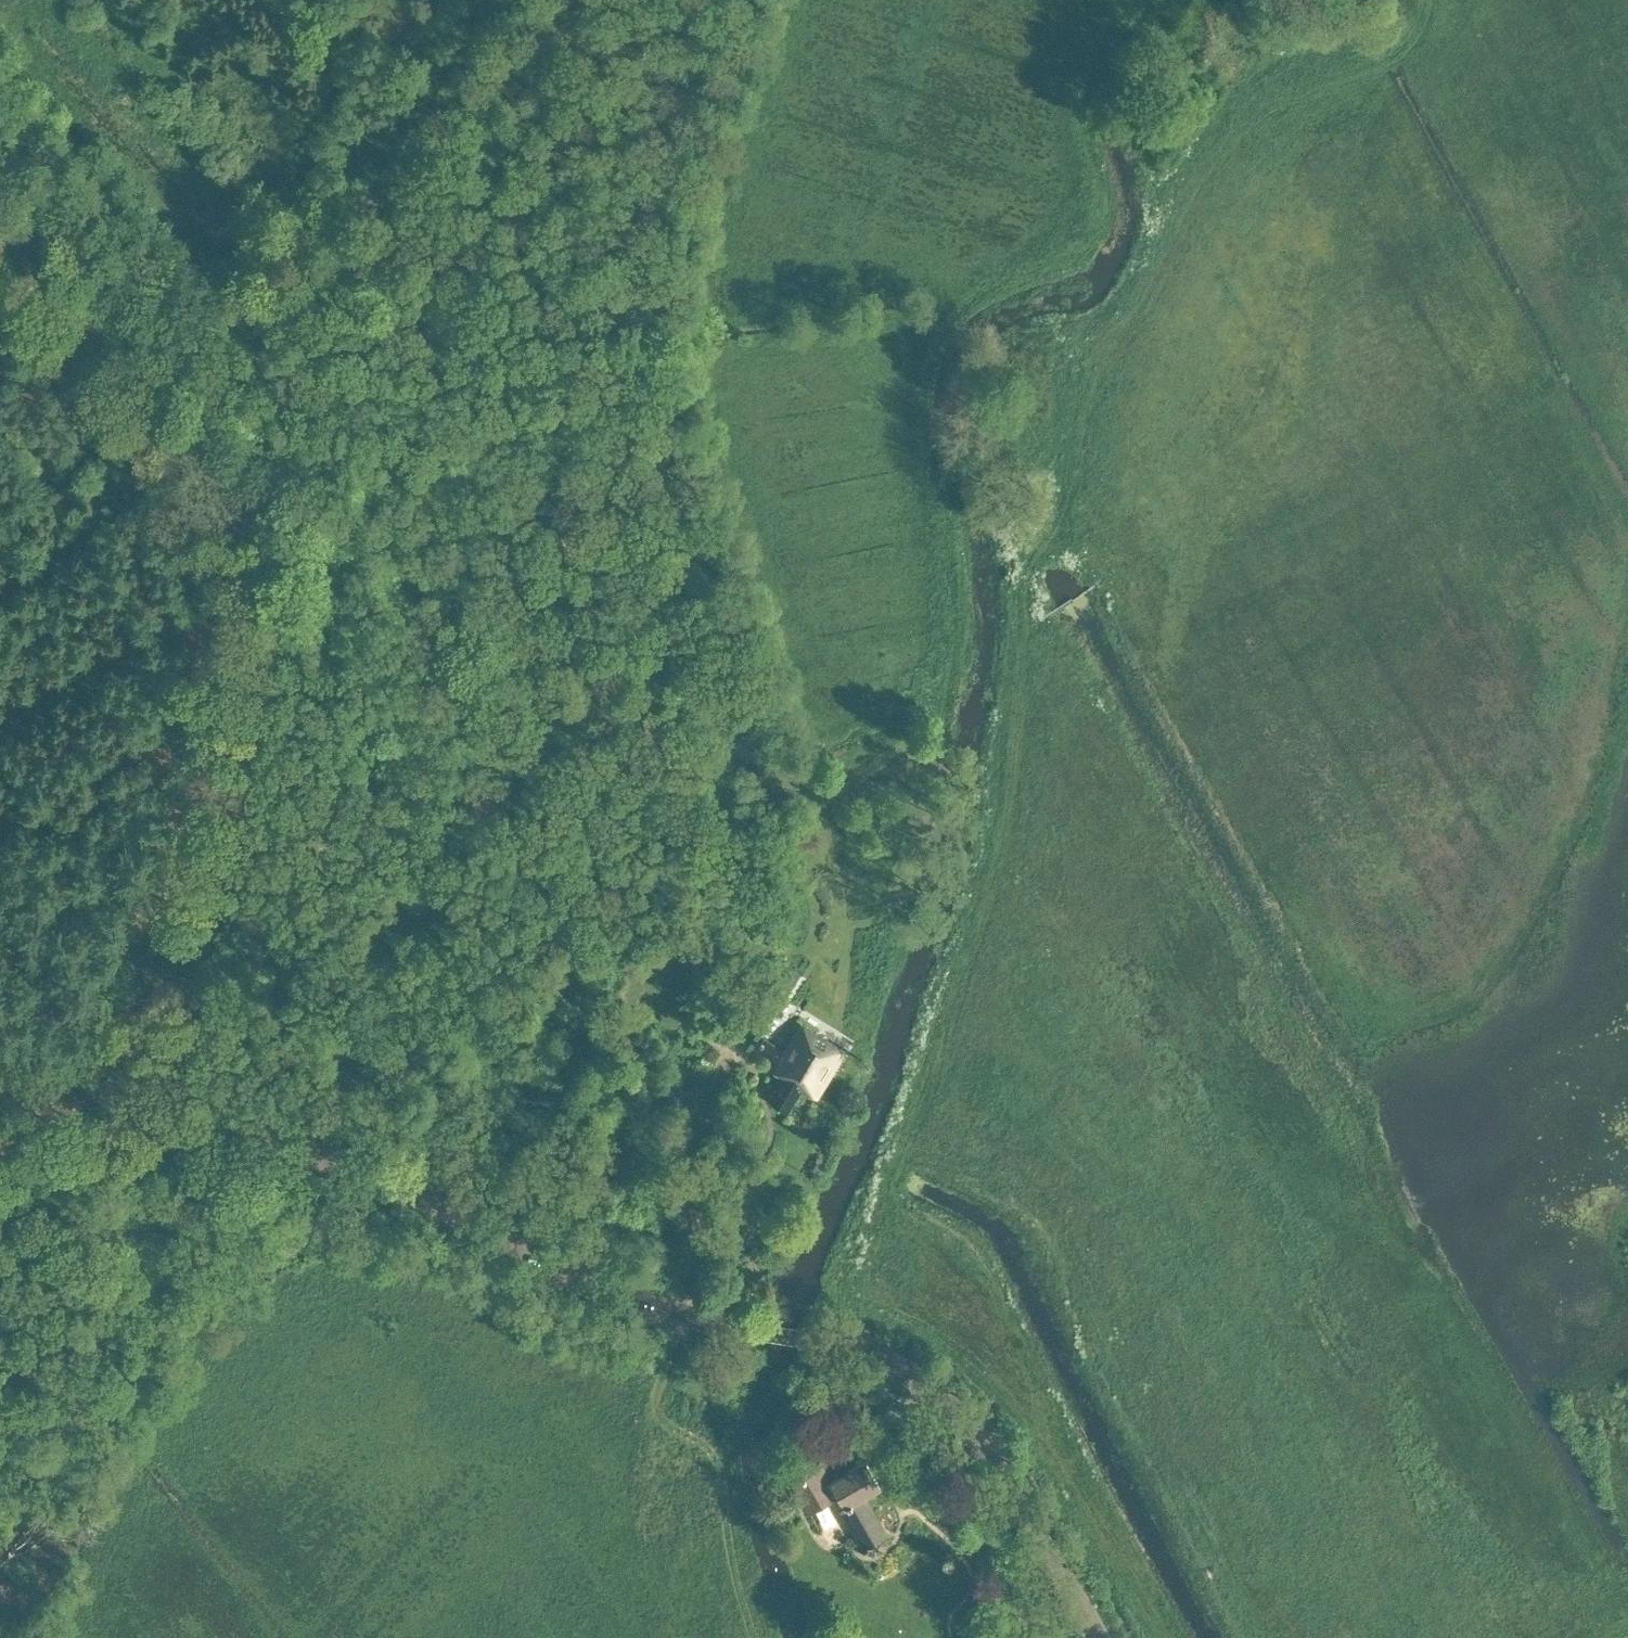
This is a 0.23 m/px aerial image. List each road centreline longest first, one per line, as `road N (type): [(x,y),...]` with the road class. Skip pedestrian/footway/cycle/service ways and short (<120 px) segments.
road 1 (tertiary): [(1100,1637),(971,1427),(919,1377),(842,1344),(621,1293),(351,1167),(271,1148),(167,1147)]
road 2 (unclassified): [(167,1147),(170,1080),(279,536),(265,509),(0,208)]
road 3 (tertiary): [(0,1169),(167,1147)]

